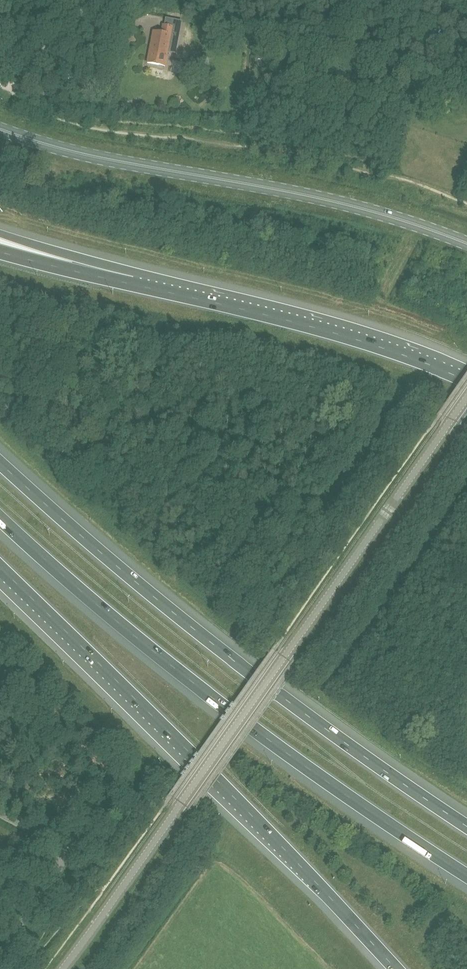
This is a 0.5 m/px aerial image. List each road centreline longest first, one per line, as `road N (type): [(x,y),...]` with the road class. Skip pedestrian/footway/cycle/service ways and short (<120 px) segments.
road 1 (tertiary): [(64,968),(466,398)]
road 2 (motorway): [(466,827),(221,651),(0,463)]
road 3 (motorway): [(0,518),(205,693),(466,875)]
road 4 (motorway): [(0,569),(395,968)]
road 5 (secondary): [(466,243),(324,199),(121,162),(0,129)]
road 6 (motorway): [(466,380),(355,339),(132,284)]
road 7 (unclassified): [(0,953),(60,863),(54,843),(0,815)]
road 8 (motorway): [(132,284),(0,234)]
road 9 (motorway): [(132,284),(0,253)]

